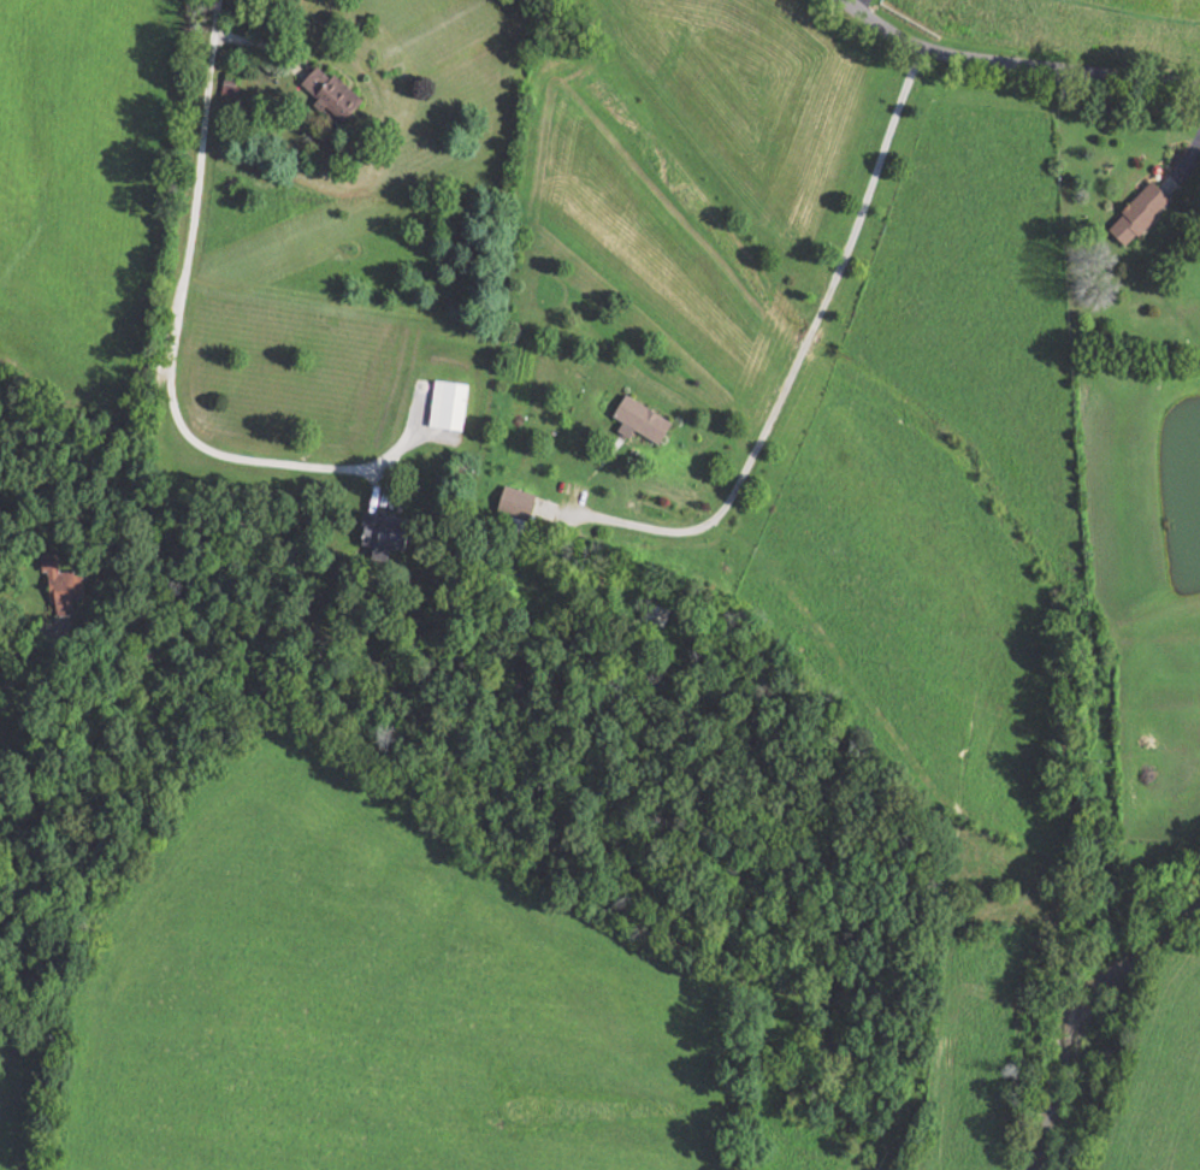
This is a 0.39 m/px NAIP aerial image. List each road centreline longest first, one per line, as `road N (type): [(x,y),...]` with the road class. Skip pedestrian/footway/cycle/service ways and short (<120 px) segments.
road 1 (residential): [(1199,82),(915,42),(841,0)]

